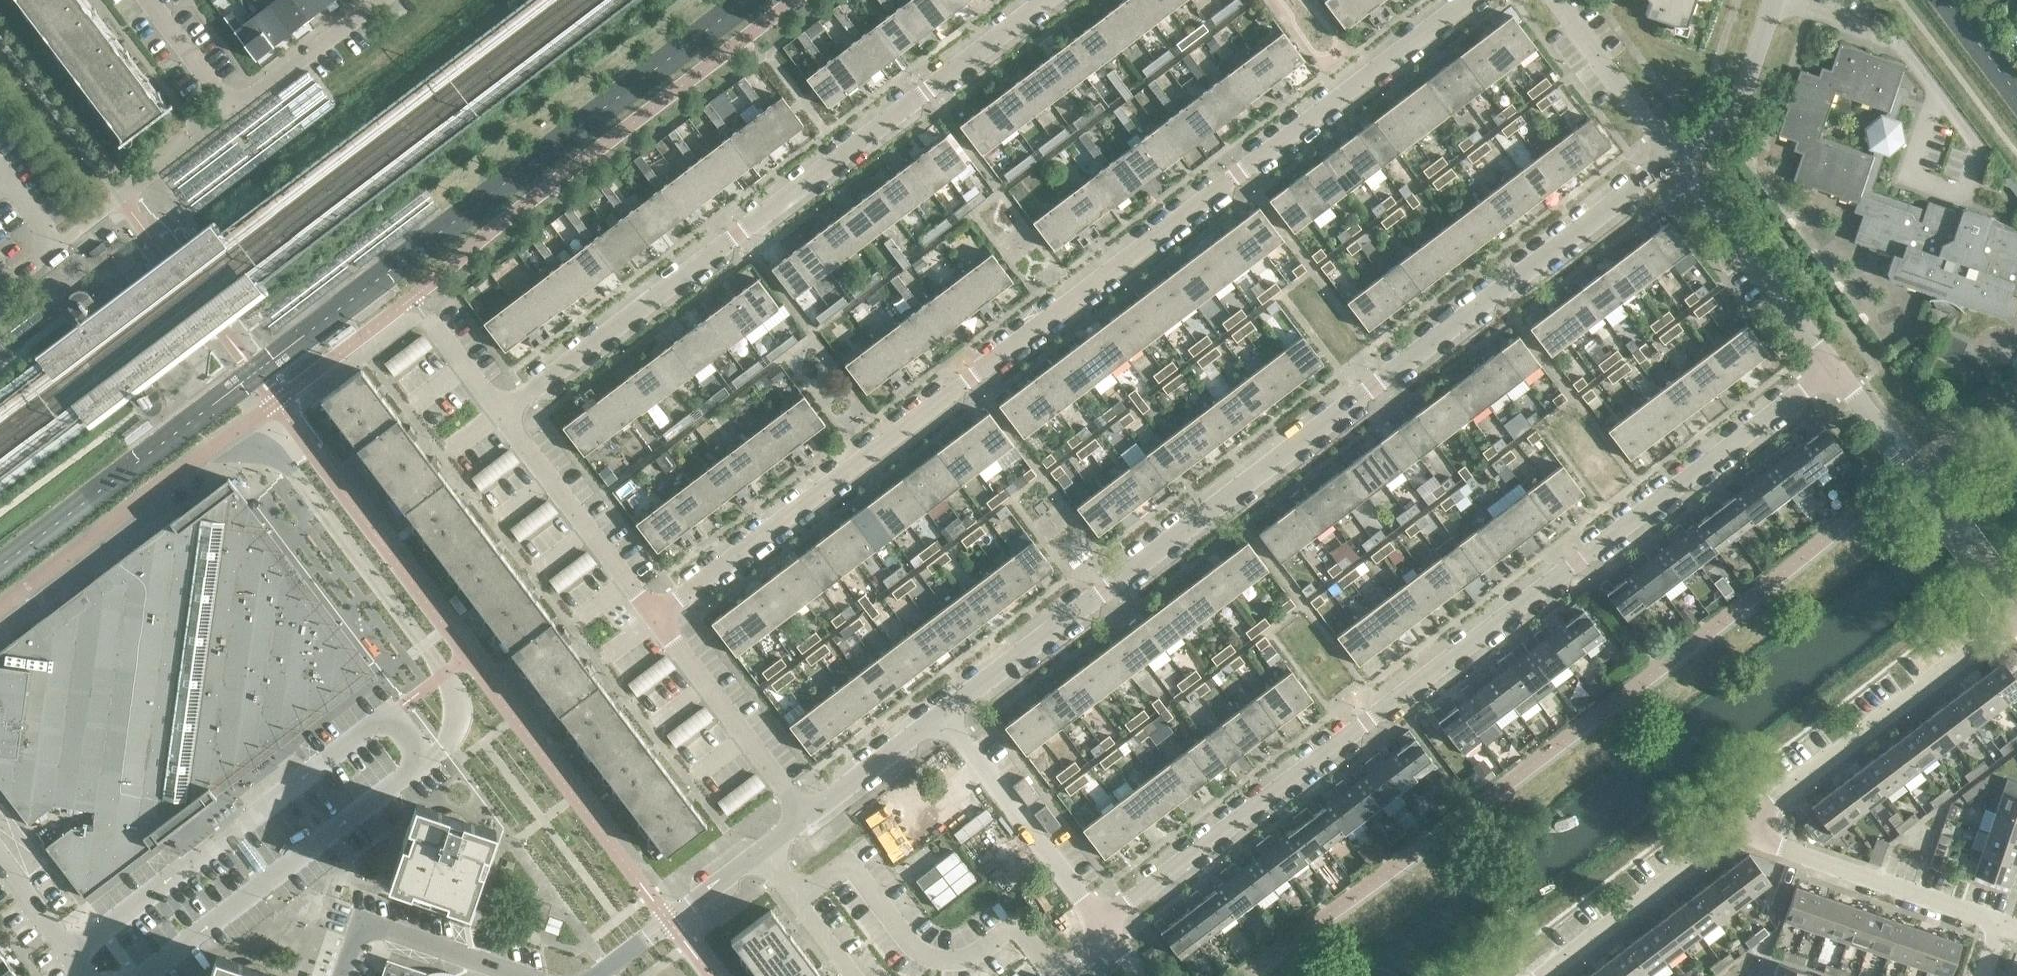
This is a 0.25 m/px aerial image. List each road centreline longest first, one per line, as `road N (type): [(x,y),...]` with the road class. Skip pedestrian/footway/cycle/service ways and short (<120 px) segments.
road 1 (residential): [(663,621),(1485,0)]
road 2 (residential): [(940,716),(1681,169)]
road 3 (residential): [(1110,925),(1836,373)]
road 4 (residential): [(504,414),(1047,0)]
road 5 (residential): [(1748,823),(2016,616)]
road 6 (residential): [(152,0),(234,106),(378,0)]
road 7 (unclassified): [(2016,607),(1836,373)]
road 8 (residential): [(1999,922),(1766,843),(1748,823)]
road 9 (residential): [(1110,925),(940,716)]
road 10 (residential): [(663,621),(504,414)]
road 11 (unclassified): [(1836,373),(1681,169)]
road 12 (residential): [(1551,975),(1748,823)]
road 13 (residential): [(809,808),(663,621)]
road 14 (residential): [(580,975),(762,853)]
road 15 (residential): [(1681,169),(1551,0)]
road 16 (residential): [(1681,169),(1751,95),(1785,0)]
road 17 (residential): [(500,975),(368,931),(353,975)]
road 18 (residential): [(809,808),(940,716)]
road 19 (residential): [(850,975),(762,853)]
road 20 (residential): [(504,414),(415,295)]
road 21 (unclassified): [(88,975),(0,862)]

